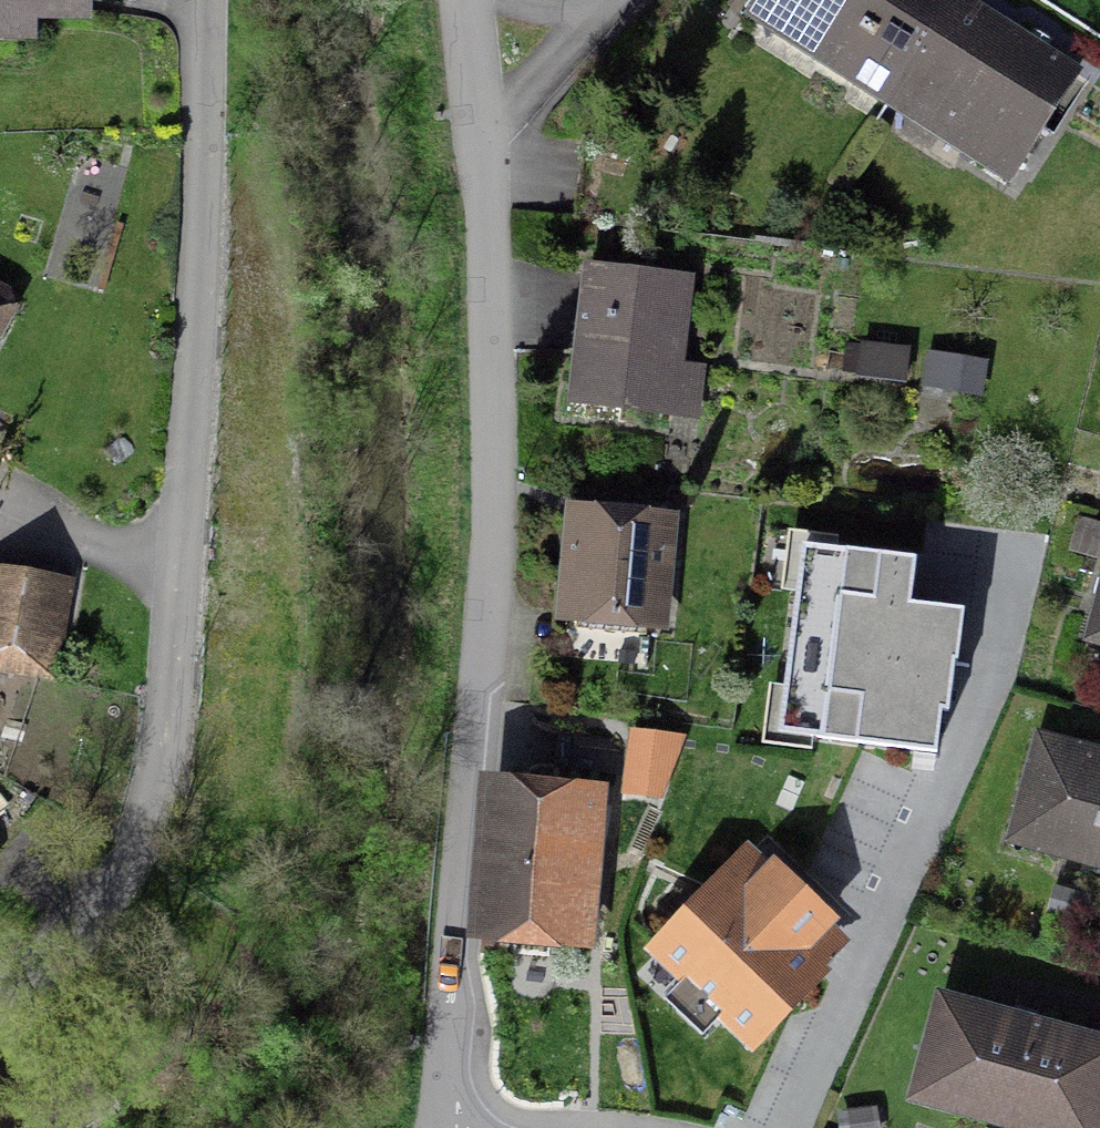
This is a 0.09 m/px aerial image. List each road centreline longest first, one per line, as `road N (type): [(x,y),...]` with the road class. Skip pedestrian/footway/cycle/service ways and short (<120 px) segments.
road 1 (residential): [(469,0),(492,222),(496,496),(456,941),(454,1127)]
road 2 (residential): [(0,1014),(69,963),(112,910),(145,857),(166,797),(181,718),(191,534),(207,0)]

